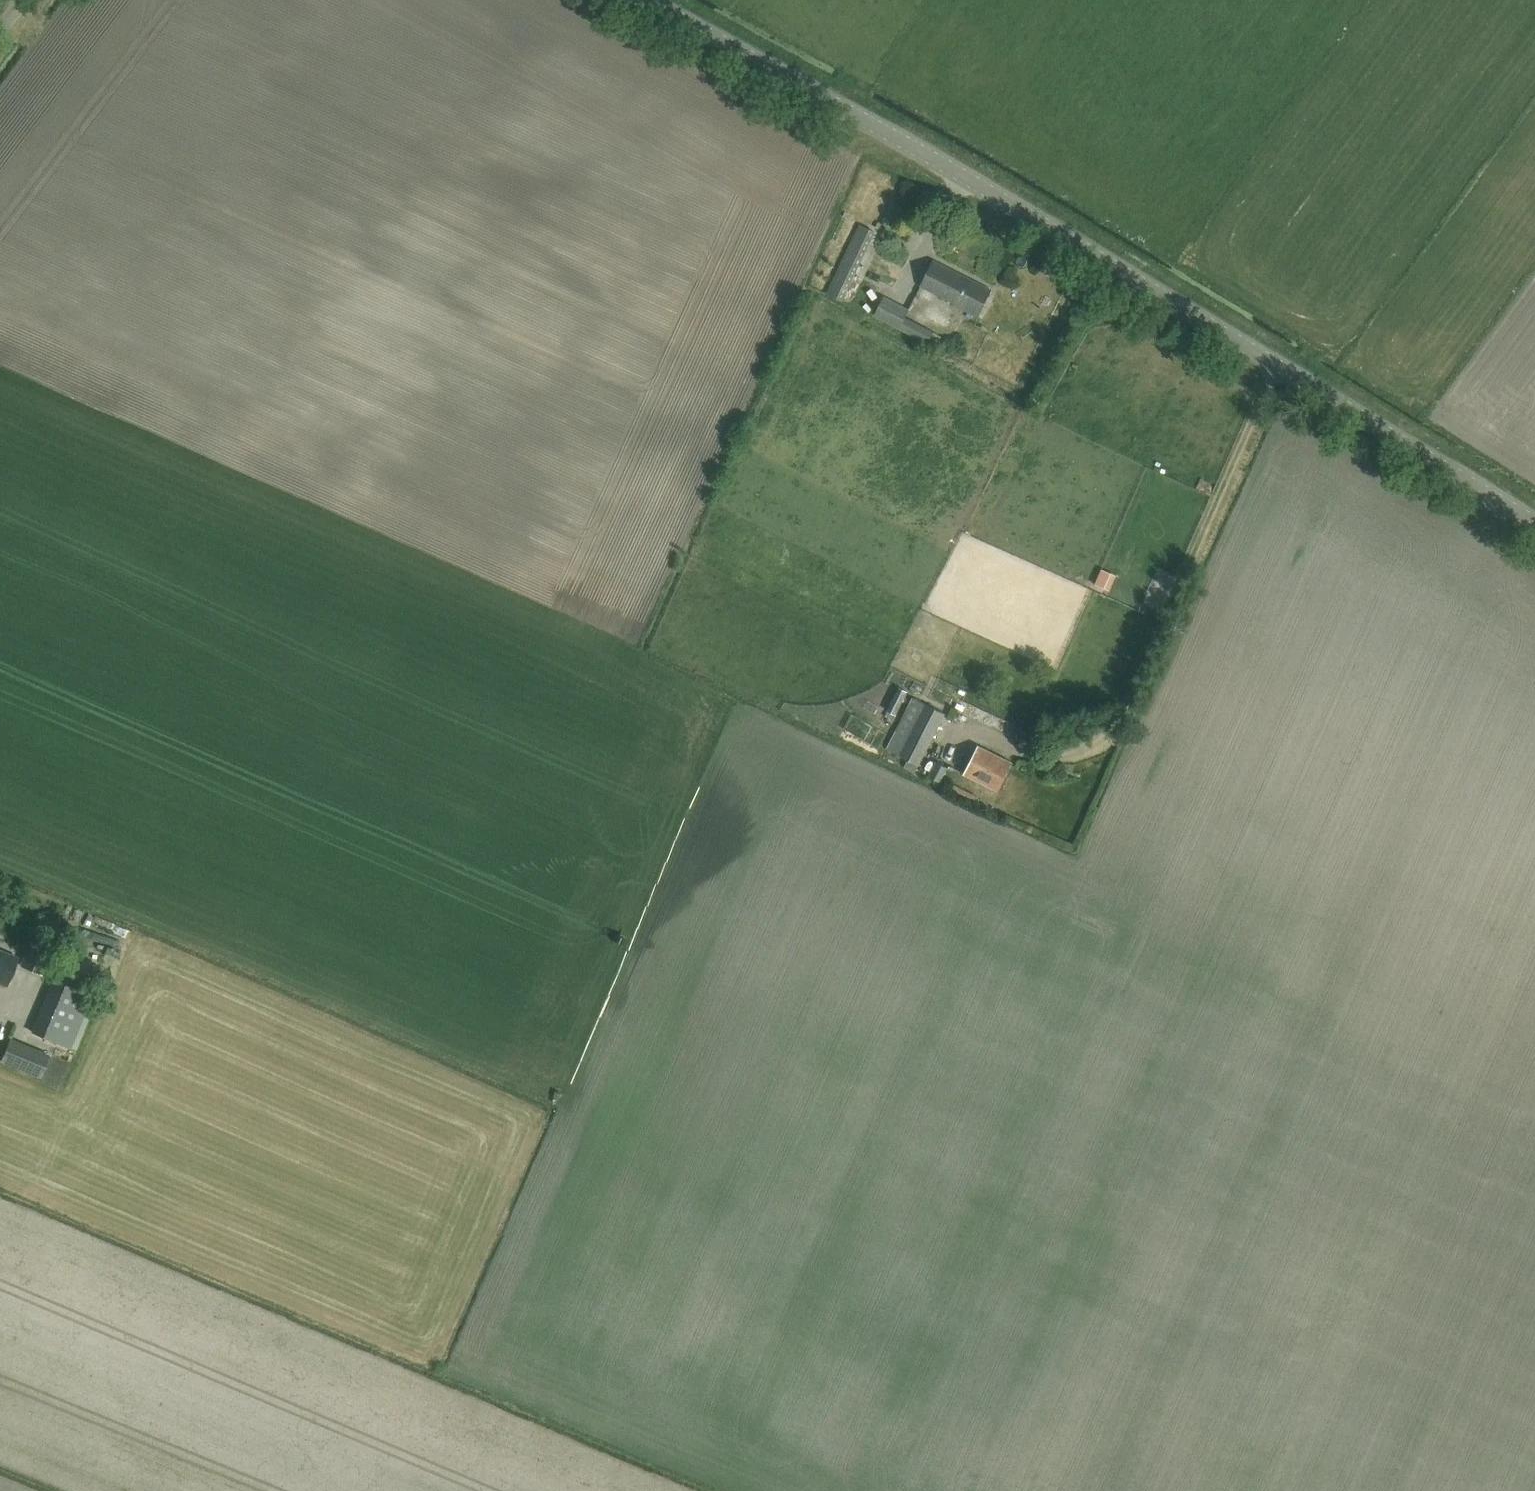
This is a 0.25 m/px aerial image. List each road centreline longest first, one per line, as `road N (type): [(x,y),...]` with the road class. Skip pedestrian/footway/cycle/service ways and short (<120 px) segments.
road 1 (unclassified): [(1534,525),(1037,219),(646,0)]

